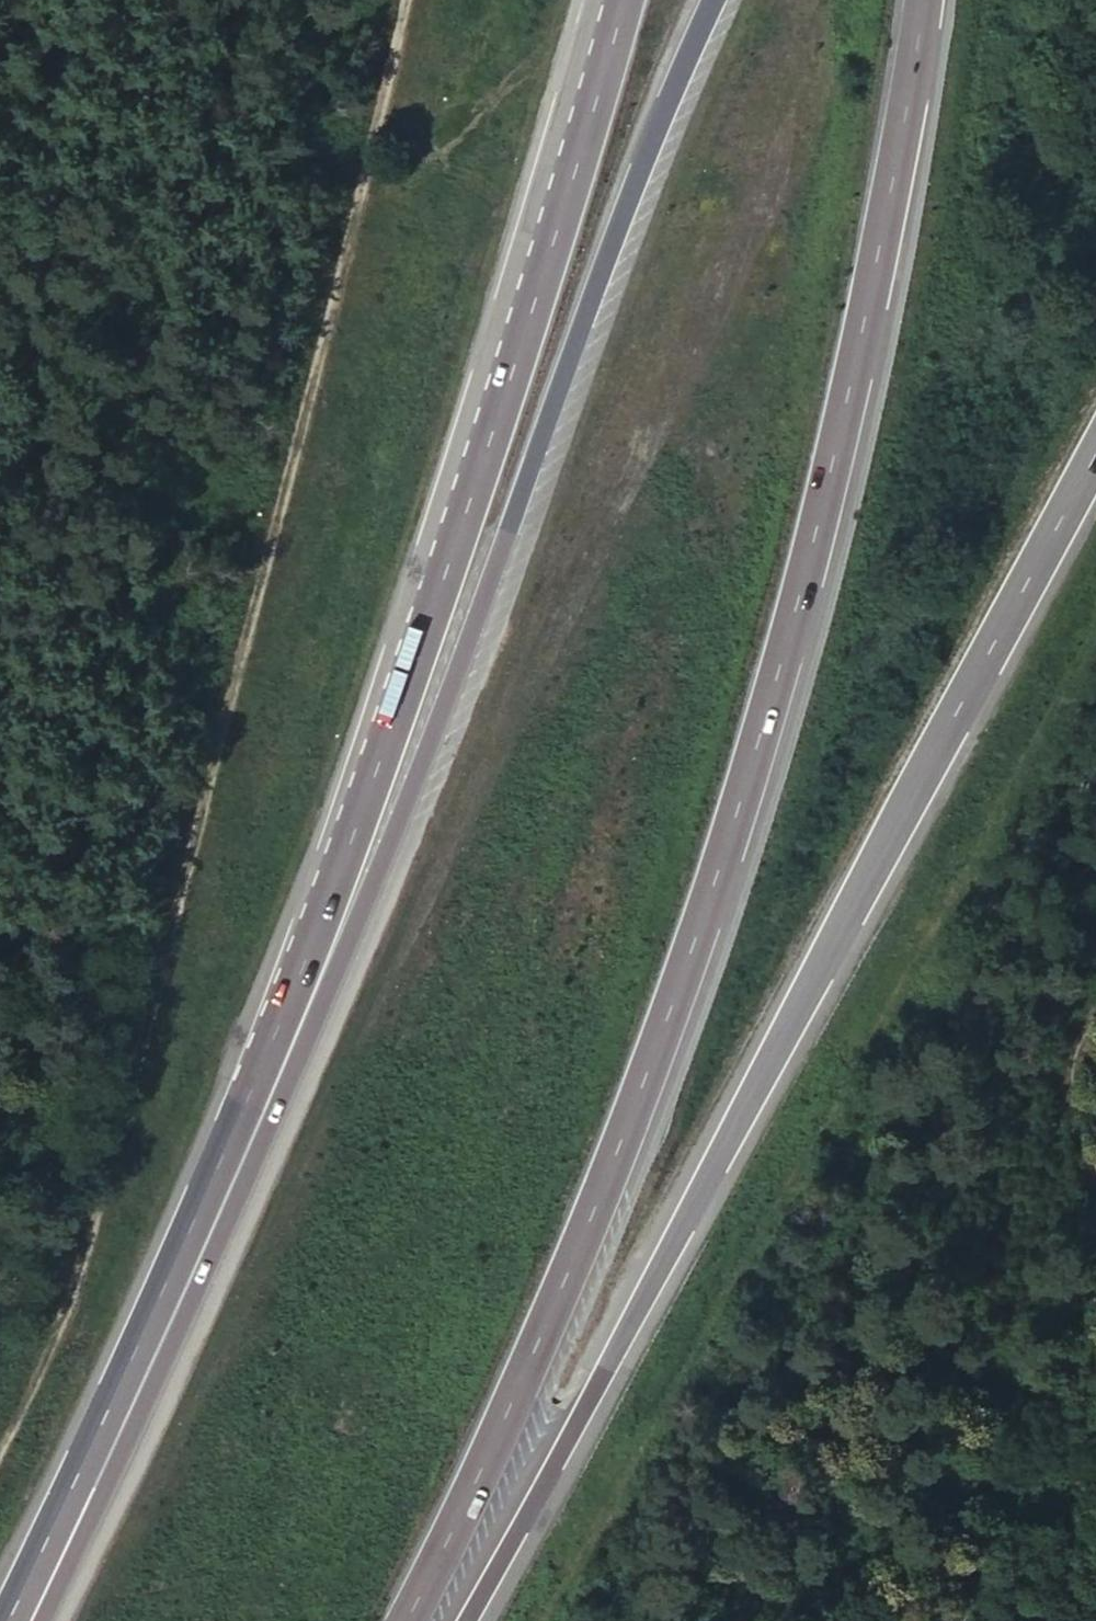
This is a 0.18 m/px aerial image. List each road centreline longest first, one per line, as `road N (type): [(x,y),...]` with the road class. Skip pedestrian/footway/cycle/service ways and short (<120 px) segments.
road 1 (trunk): [(387,1620),(581,1256),(722,858),(835,447),(905,109),(918,0)]
road 2 (track): [(0,1452),(65,1317),(98,1205),(409,0)]
road 3 (trunk): [(449,1620),(1095,455)]
road 4 (trunk): [(469,560),(342,923),(20,1620)]
road 5 (trunk): [(713,0),(613,232),(507,533),(469,560)]
road 6 (trunk): [(618,0),(463,521),(469,560)]

